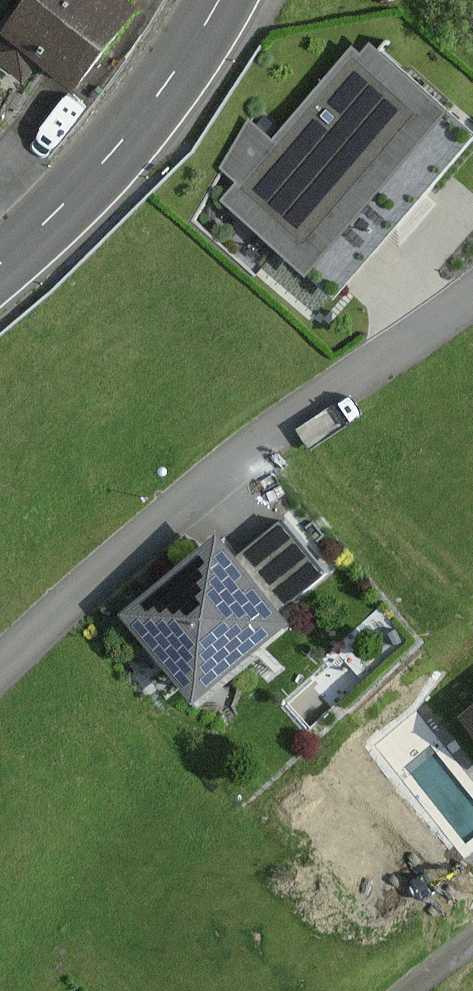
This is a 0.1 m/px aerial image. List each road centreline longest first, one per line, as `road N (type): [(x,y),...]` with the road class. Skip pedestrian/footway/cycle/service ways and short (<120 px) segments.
road 1 (unclassified): [(0,653),(472,295)]
road 2 (primary): [(222,0),(147,115),(91,183),(0,266)]

